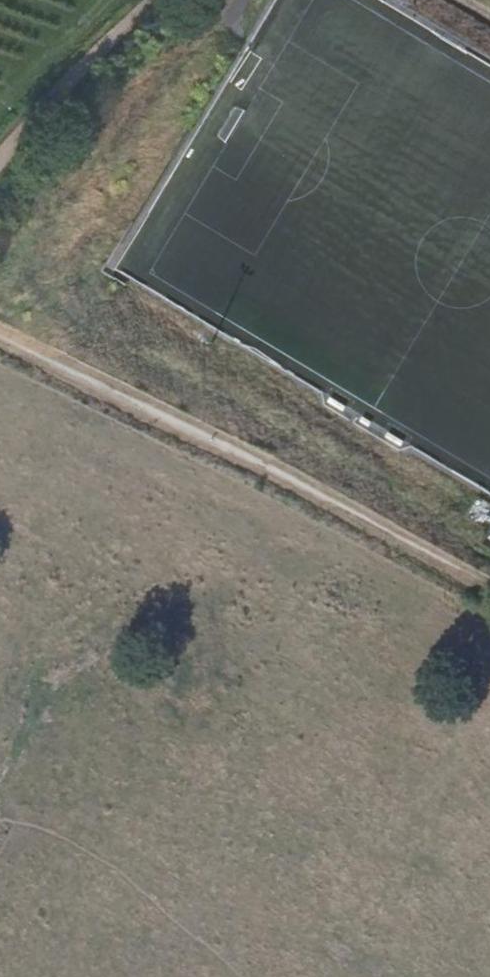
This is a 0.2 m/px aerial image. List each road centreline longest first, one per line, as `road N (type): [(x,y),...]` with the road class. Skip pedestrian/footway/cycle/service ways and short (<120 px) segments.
road 1 (track): [(0,151),(149,0)]

